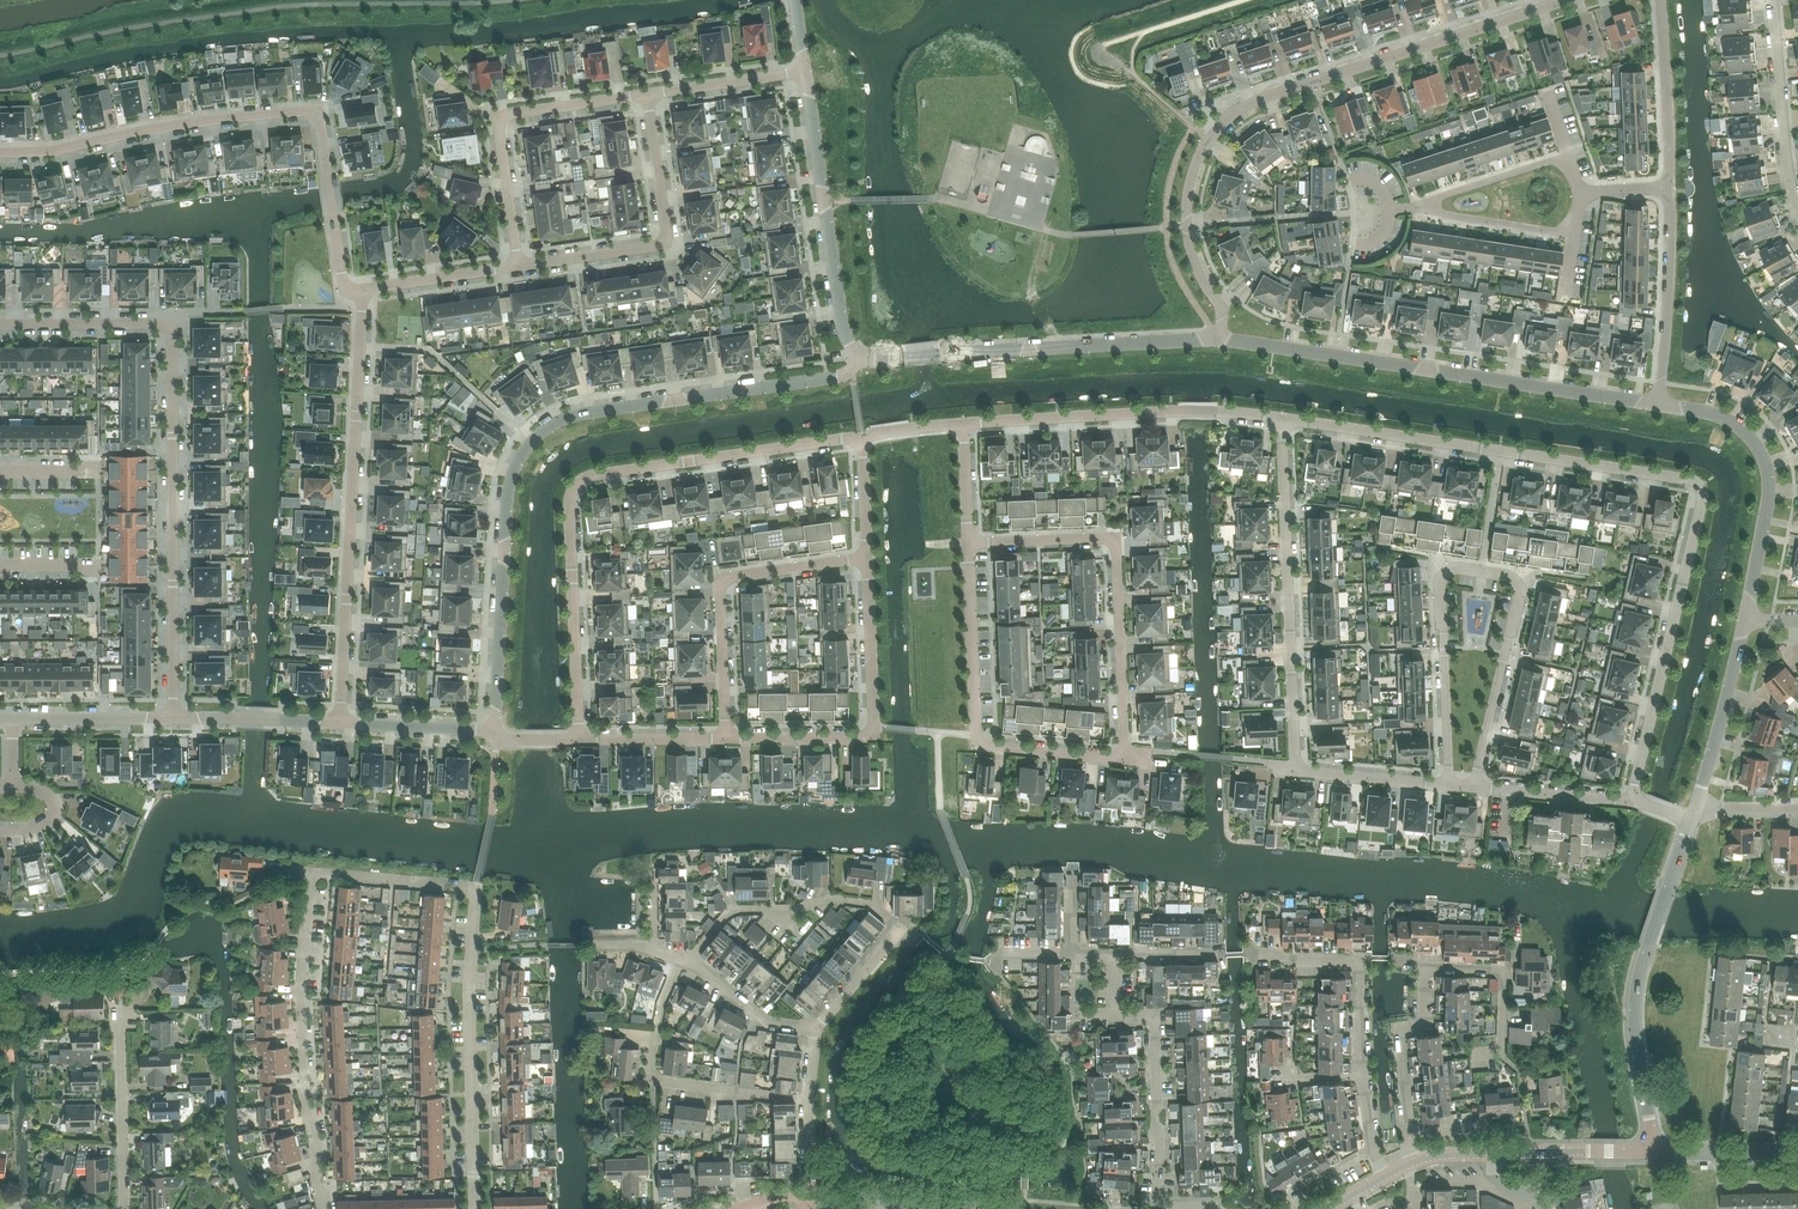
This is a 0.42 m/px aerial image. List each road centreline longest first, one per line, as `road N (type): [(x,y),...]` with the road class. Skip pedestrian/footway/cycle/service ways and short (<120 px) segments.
road 1 (residential): [(1285,422),(1691,481),(1702,497),(1629,801)]
road 2 (residential): [(496,736),(508,491),(531,442),(579,413),(834,376),(857,359)]
road 3 (residential): [(1222,338),(1224,310),(1192,252),(1188,198),(1198,160),(1229,117),(1260,98),(1566,0)]
road 4 (residential): [(173,716),(170,326),(0,326)]
road 5 (residential): [(577,737),(569,499),(581,480),(862,441)]
road 6 (residential): [(325,1208),(304,993),(315,872),(477,889)]
road 7 (residential): [(1475,786),(1520,586),(1510,575),(1454,568),(1440,584),(1448,783)]
road 8 (residential): [(1657,405),(1222,338)]
road 9 (residential): [(342,722),(364,293)]
road 10 (residential): [(334,213),(319,120),(310,110),(0,153)]
road 11 (residential): [(969,543),(1116,541),(1124,758)]
road 12 (residential): [(1285,422),(1298,772)]
road 13 (residential): [(1124,758),(981,747),(969,543)]
road 14 (residential): [(1654,1149),(1635,985),(1690,820)]
road 15 (residential): [(964,425),(1220,413),(1285,422)]
road 16 (residential): [(727,738),(864,739),(874,727),(867,560)]
road 17 (residential): [(476,1208),(477,889)]
road 18 (residential): [(727,738),(722,580),(867,560)]
road 19 (residential): [(519,265),(500,118),(648,95)]
road 20 (residential): [(519,265),(659,248),(668,232),(648,95)]
road 21 (residential): [(804,70),(843,333),(857,359)]
road 22 (residential): [(811,1094),(655,1092),(656,1048),(682,958)]
road 23 (residential): [(1748,620),(1772,483),(1756,440),(1720,414),(1657,405)]
road 24 (residential): [(1222,338),(945,355)]
road 25 (residential): [(682,958),(696,954),(729,912),(859,900),(901,924)]
road 26 (residential): [(1156,1202),(1156,1020),(1115,1019)]
road 27 (residential): [(1657,405),(1668,187)]
road 28 (residential): [(1579,193),(1575,234),(1411,207)]
road 29 (residential): [(1797,205),(1784,150),(1773,0)]
road 30 (residential): [(1411,207),(1567,155),(1579,193)]
road 31 (residential): [(125,1208),(121,1004)]
road 32 (residential): [(1697,807),(1748,620)]
road 33 (residential): [(1668,187),(1660,0)]
road 34 (residential): [(1410,1133),(1402,1029),(1422,1027),(1421,967)]
road 35 (residential): [(1421,967),(1495,970),(1506,981),(1503,1049),(1478,1051)]
road 36 (residential): [(342,722),(173,716)]
road 37 (residential): [(173,716),(12,718)]
road 38 (residential): [(648,95),(804,70)]
road 39 (residential): [(364,293),(519,265)]
road 40 (residential): [(816,1026),(759,1018),(682,958)]
road 41 (residential): [(1475,786),(1629,801)]
road 42 (residential): [(496,736),(342,722)]
road 43 (residential): [(1298,772),(1448,783)]
road 44 (residential): [(577,737),(727,738)]
road 45 (tertiary): [(1654,1149),(1797,1153)]
road 46 (residential): [(816,1026),(901,924)]
road 47 (tertiary): [(977,1208),(849,1196)]

